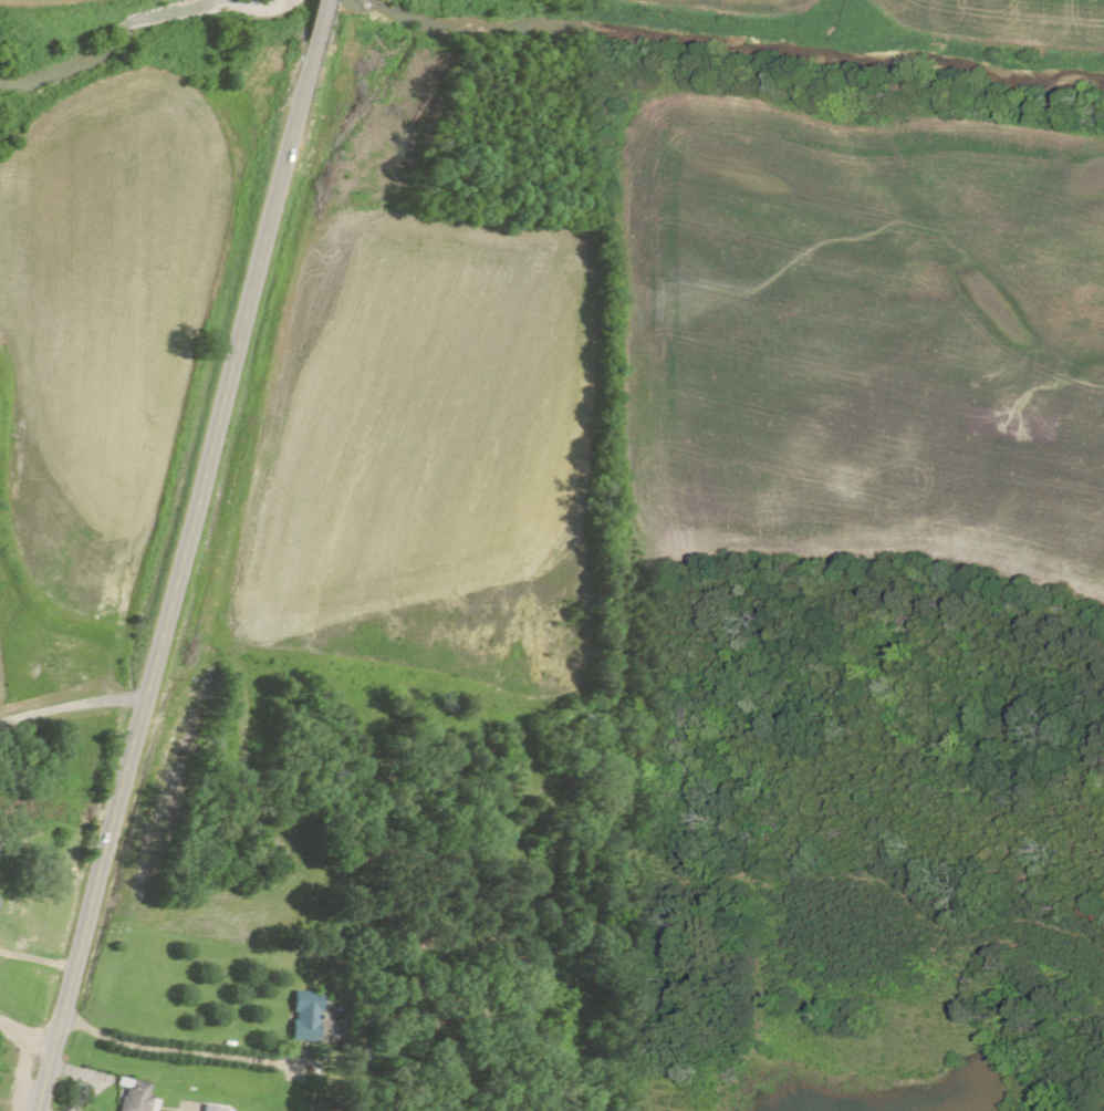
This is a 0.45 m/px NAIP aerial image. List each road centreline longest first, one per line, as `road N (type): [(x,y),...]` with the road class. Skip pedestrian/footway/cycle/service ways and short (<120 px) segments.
road 1 (secondary): [(34,1110),(310,42)]

